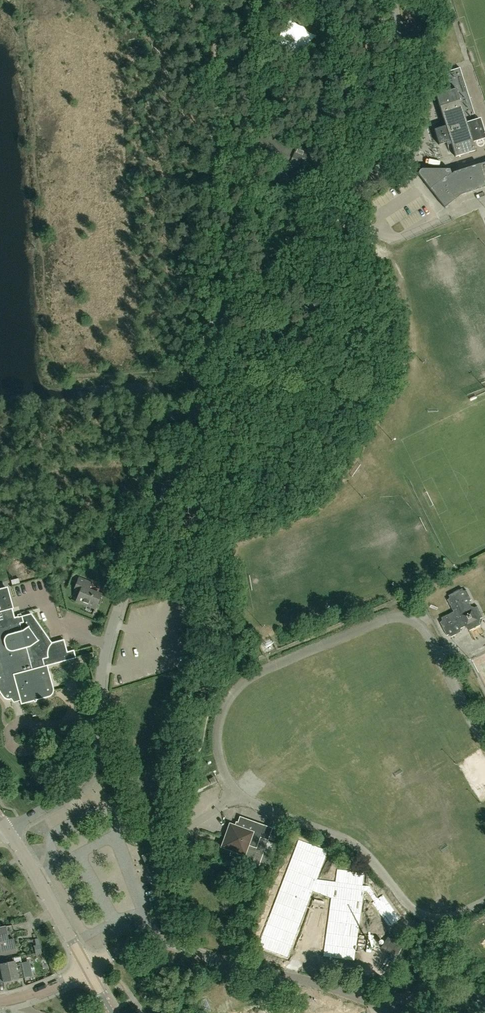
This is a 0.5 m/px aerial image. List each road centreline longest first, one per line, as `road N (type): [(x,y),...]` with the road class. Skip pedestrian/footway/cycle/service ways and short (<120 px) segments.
road 1 (unclassified): [(393,0),(392,65),(372,148),(316,224),(214,325),(170,474)]
road 2 (unclassified): [(7,830),(69,793),(90,765),(104,659),(170,474)]
road 3 (residential): [(88,969),(131,944),(160,942),(337,989),(394,1012)]
road 4 (track): [(199,37),(206,70),(202,298),(219,318)]
road 5 (residential): [(88,969),(7,830)]

